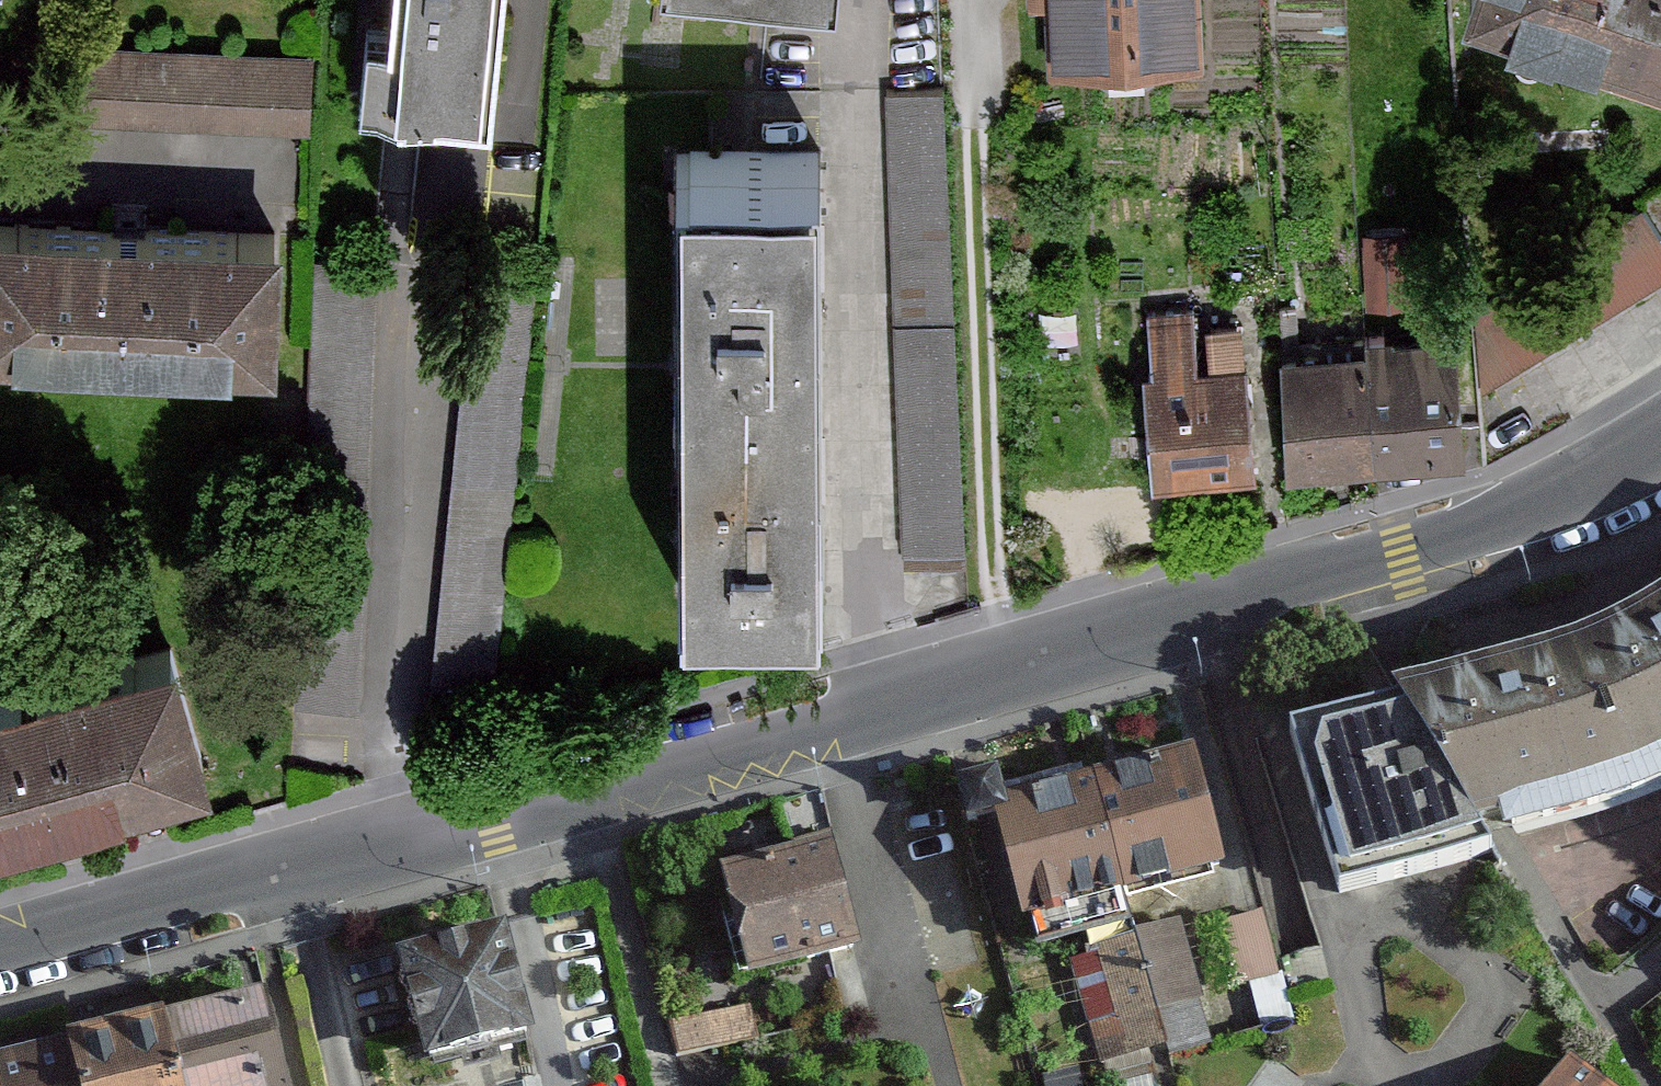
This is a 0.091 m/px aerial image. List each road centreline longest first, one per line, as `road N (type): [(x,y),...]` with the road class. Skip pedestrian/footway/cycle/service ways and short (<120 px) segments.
road 1 (secondary): [(1660,445),(1546,505),(1400,554),(880,699),(831,726),(0,956)]

